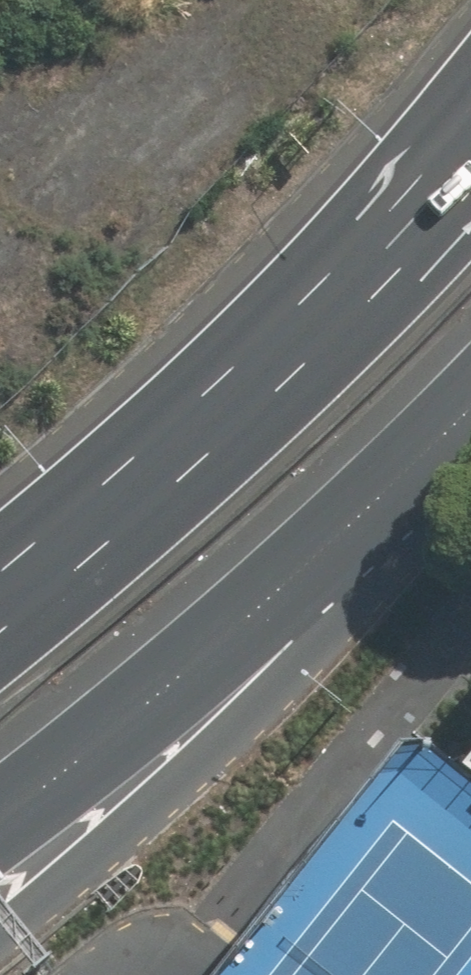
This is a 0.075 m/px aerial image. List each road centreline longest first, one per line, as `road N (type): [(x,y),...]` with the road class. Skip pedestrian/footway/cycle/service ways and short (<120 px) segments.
road 1 (trunk): [(470,444),(324,640),(0,927)]
road 2 (motorway): [(470,395),(336,540),(174,685),(0,823)]
road 3 (motorway): [(252,375),(470,77)]
road 4 (motorway): [(0,601),(56,560),(252,375)]
road 5 (motorway): [(252,375),(470,151)]

